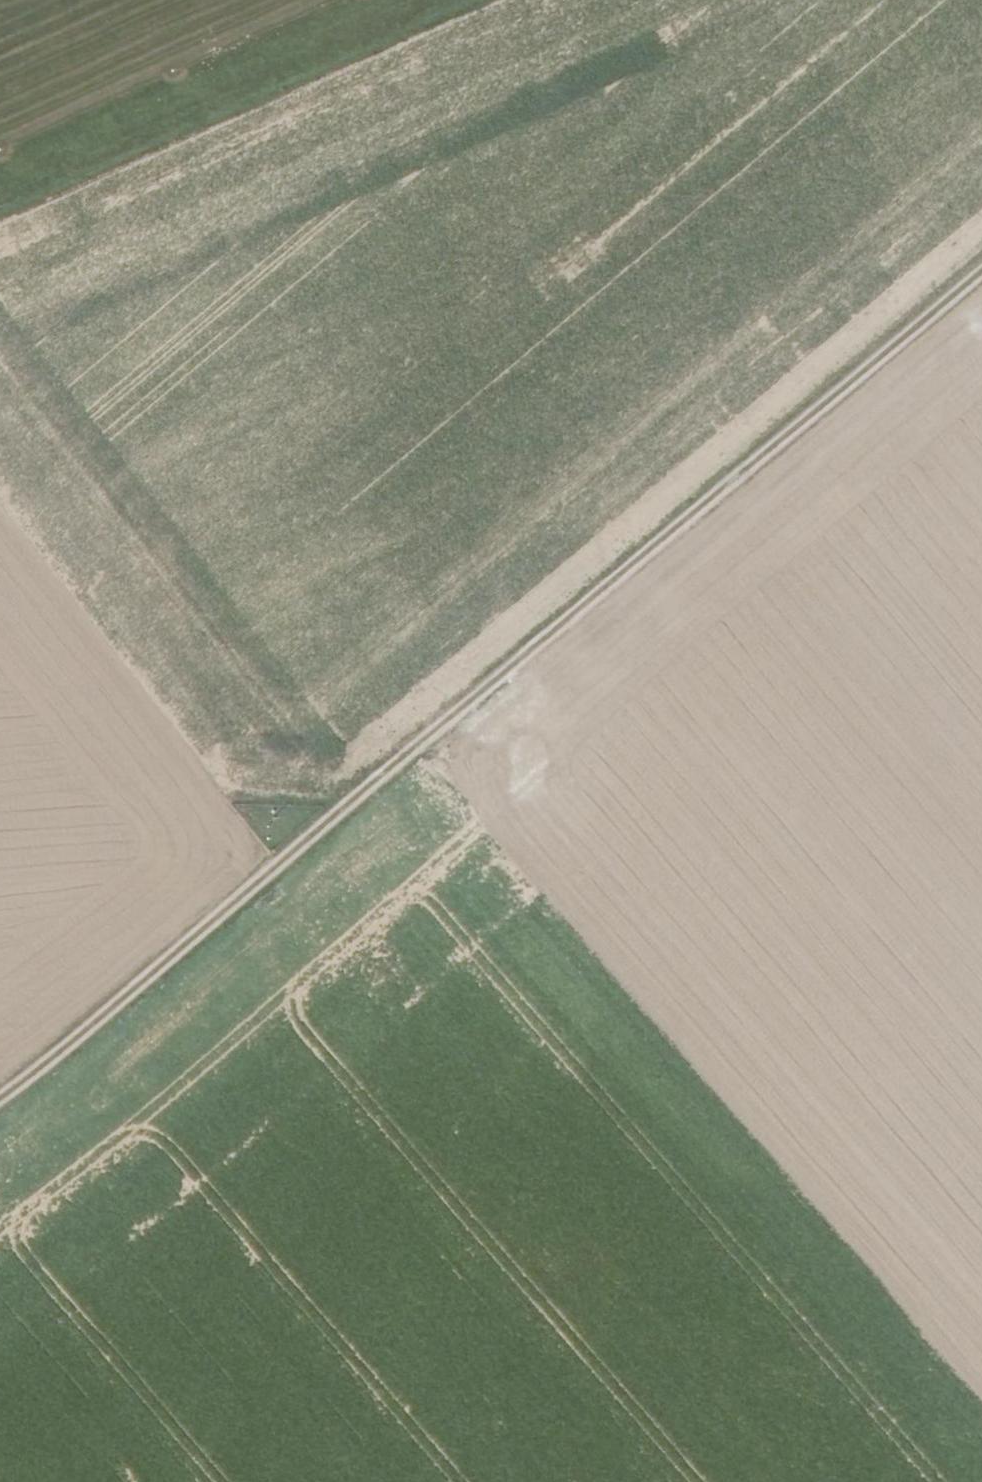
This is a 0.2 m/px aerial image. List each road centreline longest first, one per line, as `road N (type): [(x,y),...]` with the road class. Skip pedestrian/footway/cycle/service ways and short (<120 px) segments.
road 1 (track): [(0,1105),(981,273)]

